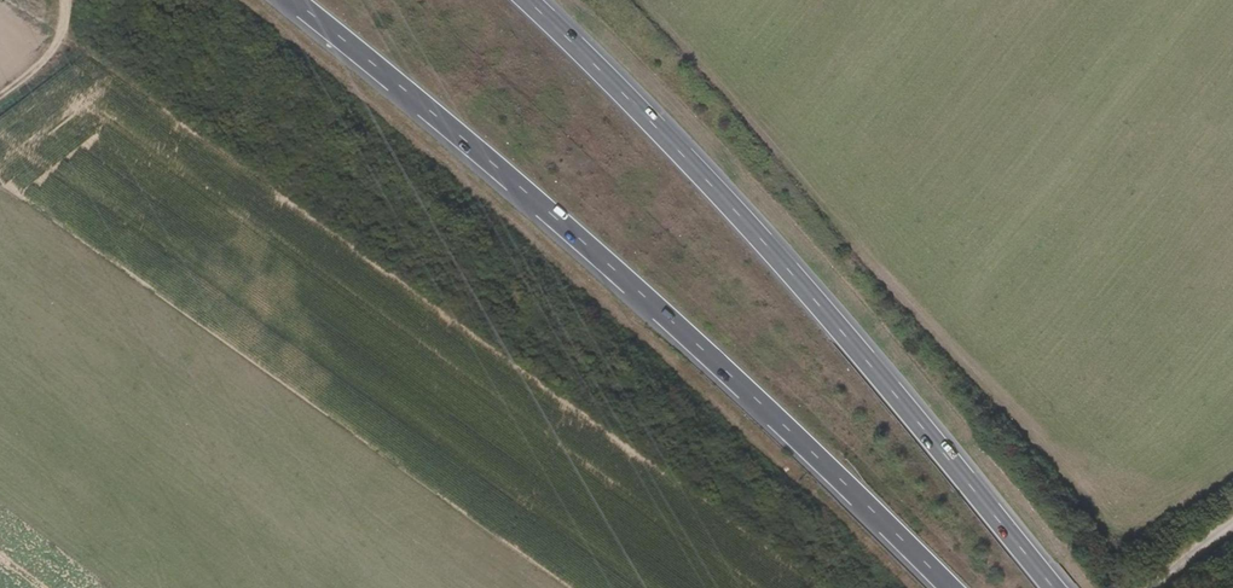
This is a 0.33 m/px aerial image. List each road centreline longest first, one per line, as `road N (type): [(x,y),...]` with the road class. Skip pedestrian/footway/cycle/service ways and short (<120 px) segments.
road 1 (trunk): [(293,0),(682,328),(950,587)]
road 2 (trunk): [(1053,587),(703,172),(524,0)]
road 3 (track): [(0,95),(42,65),(65,21),(62,0)]

